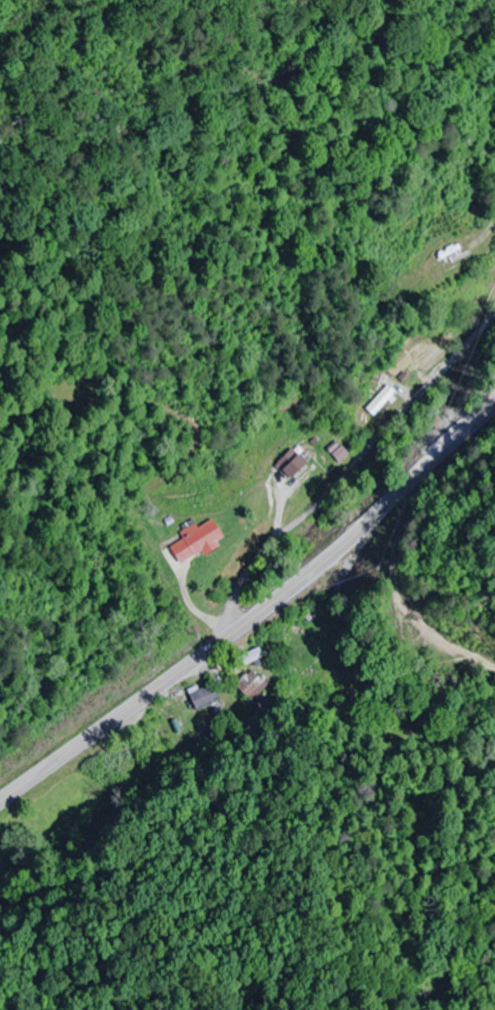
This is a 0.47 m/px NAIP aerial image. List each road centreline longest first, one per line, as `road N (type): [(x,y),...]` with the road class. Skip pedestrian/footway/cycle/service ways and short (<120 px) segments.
road 1 (primary): [(0,814),(284,603),(494,409)]
road 2 (residential): [(216,654),(235,585),(401,413)]
road 3 (residential): [(401,413),(494,316)]

